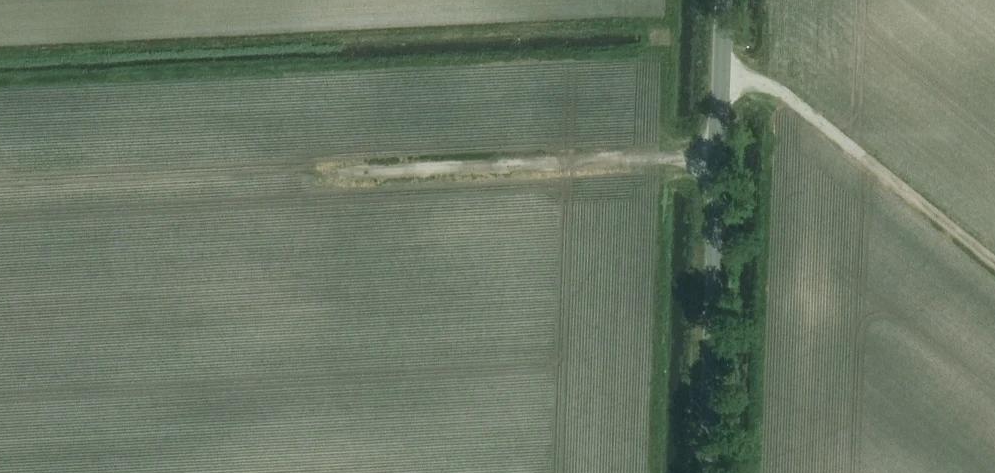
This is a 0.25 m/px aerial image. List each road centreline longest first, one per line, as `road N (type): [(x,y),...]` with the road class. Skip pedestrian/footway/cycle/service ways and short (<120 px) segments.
road 1 (residential): [(710,472),(730,0)]

